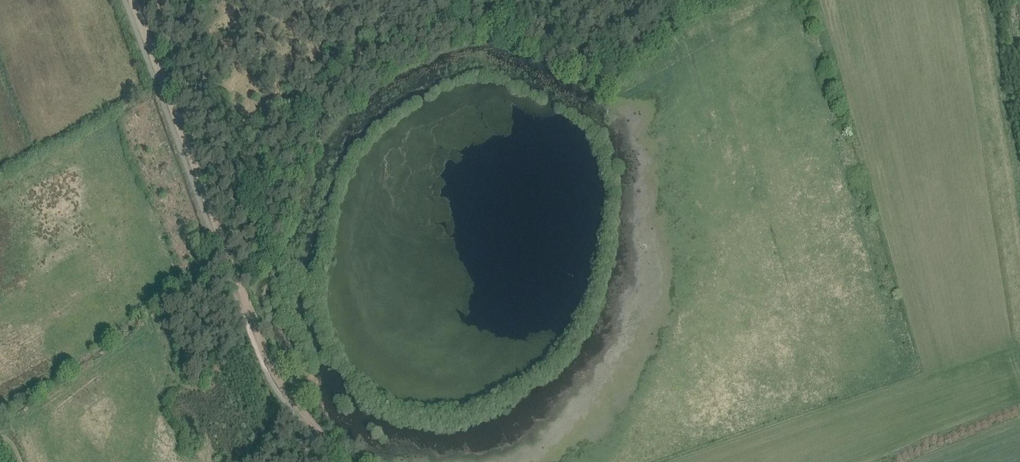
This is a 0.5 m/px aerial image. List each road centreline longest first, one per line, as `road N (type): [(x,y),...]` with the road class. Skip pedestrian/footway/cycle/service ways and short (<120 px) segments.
road 1 (track): [(346,461),(273,369),(133,0)]

